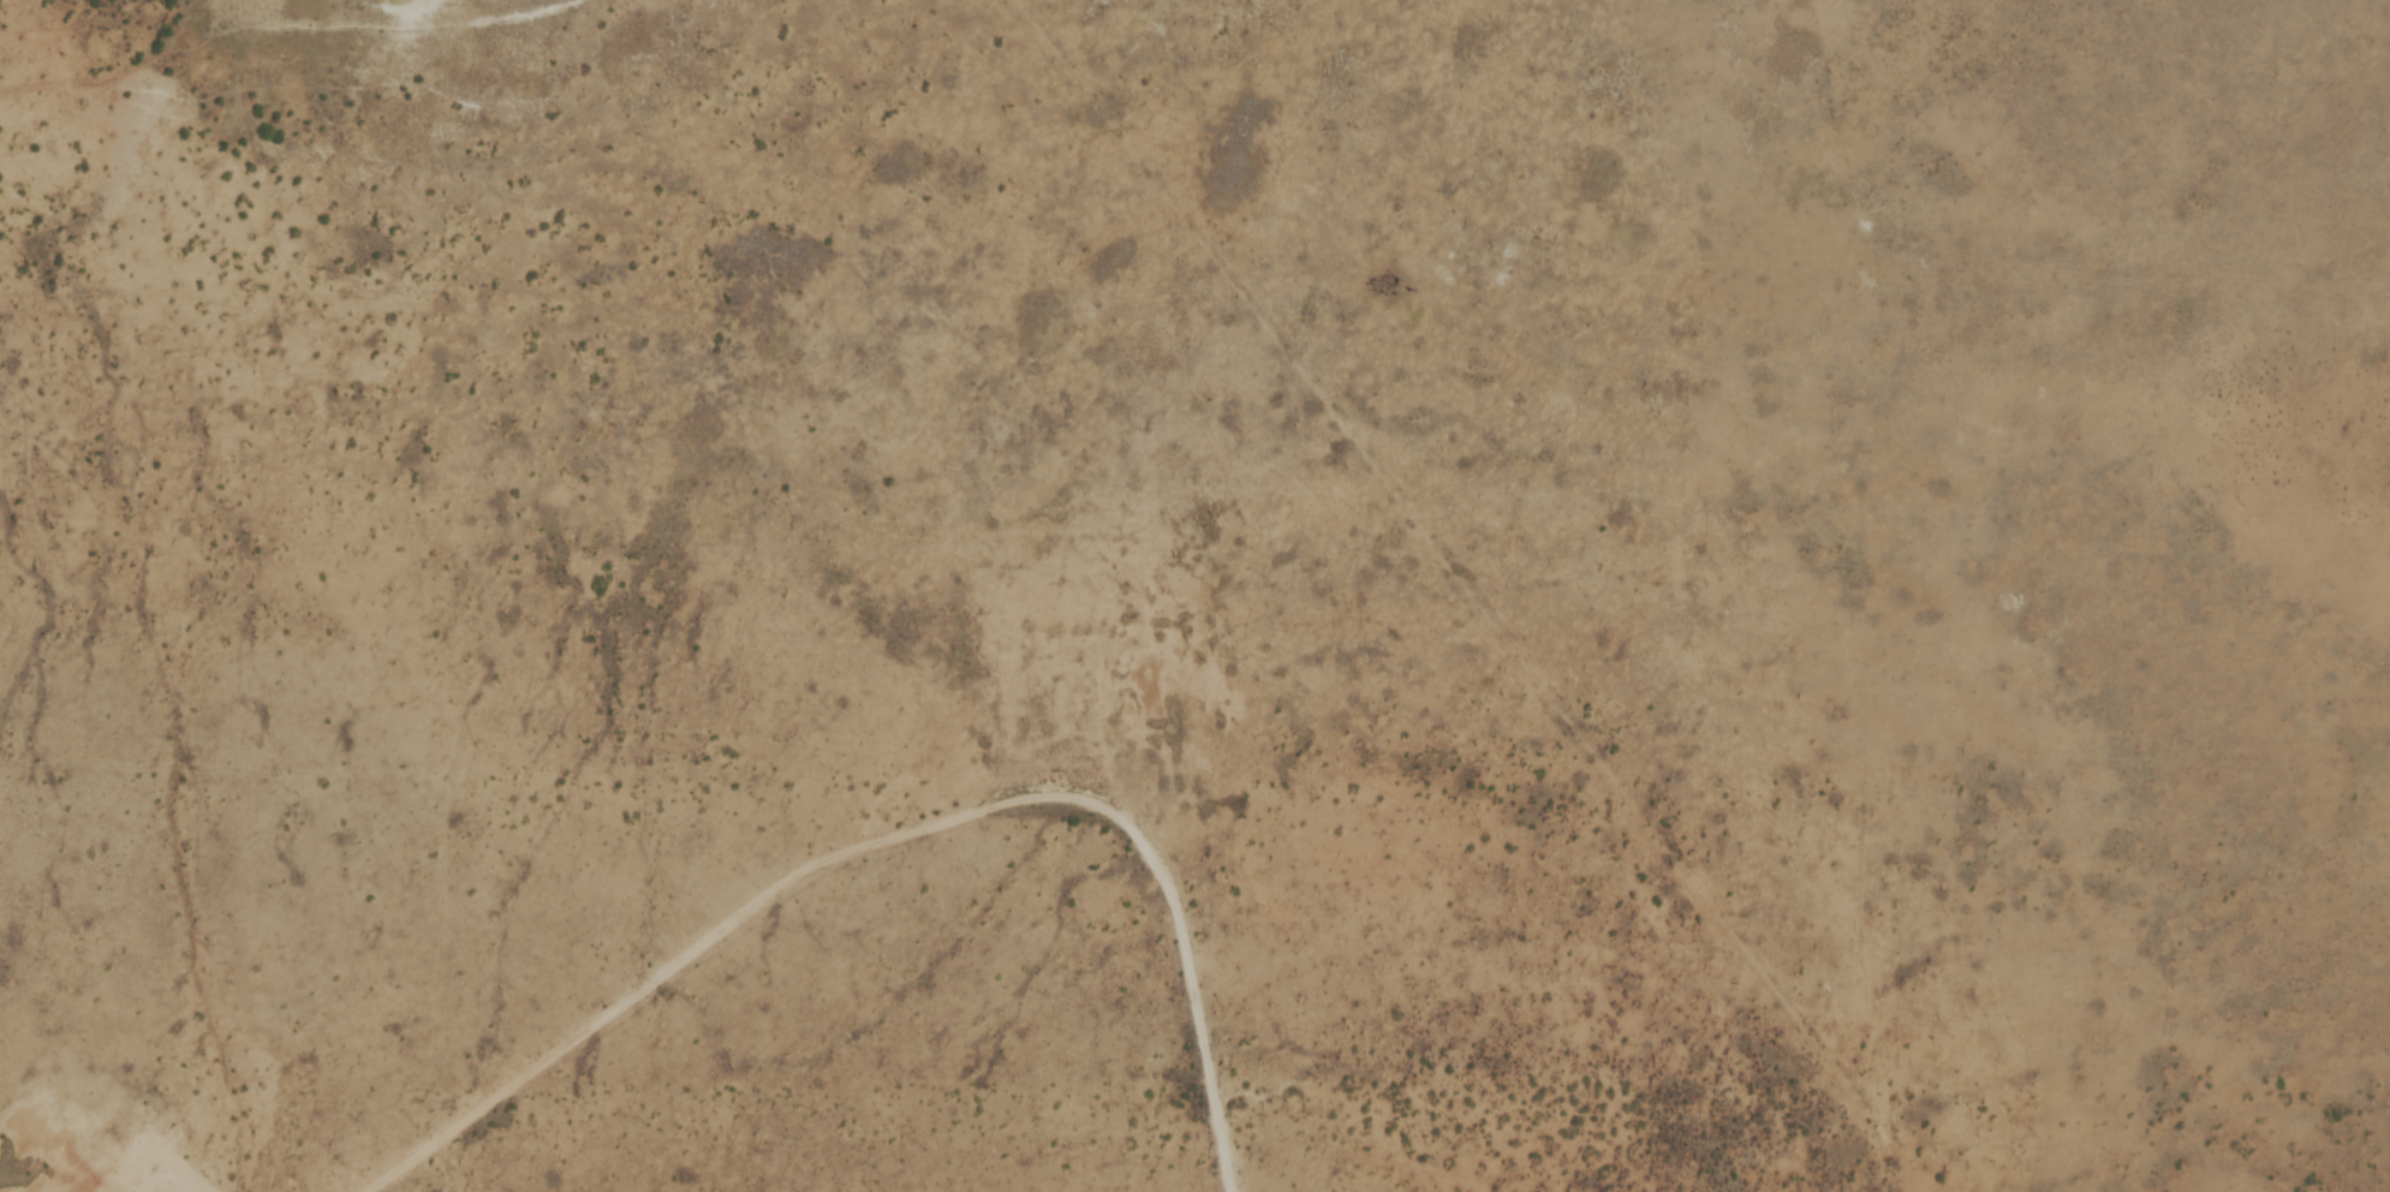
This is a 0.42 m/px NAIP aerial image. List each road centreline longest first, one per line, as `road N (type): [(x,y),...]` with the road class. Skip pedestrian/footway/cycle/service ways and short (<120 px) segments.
road 1 (residential): [(1240,1191),(1193,906),(1111,800),(1015,795),(862,853),(365,1191)]

